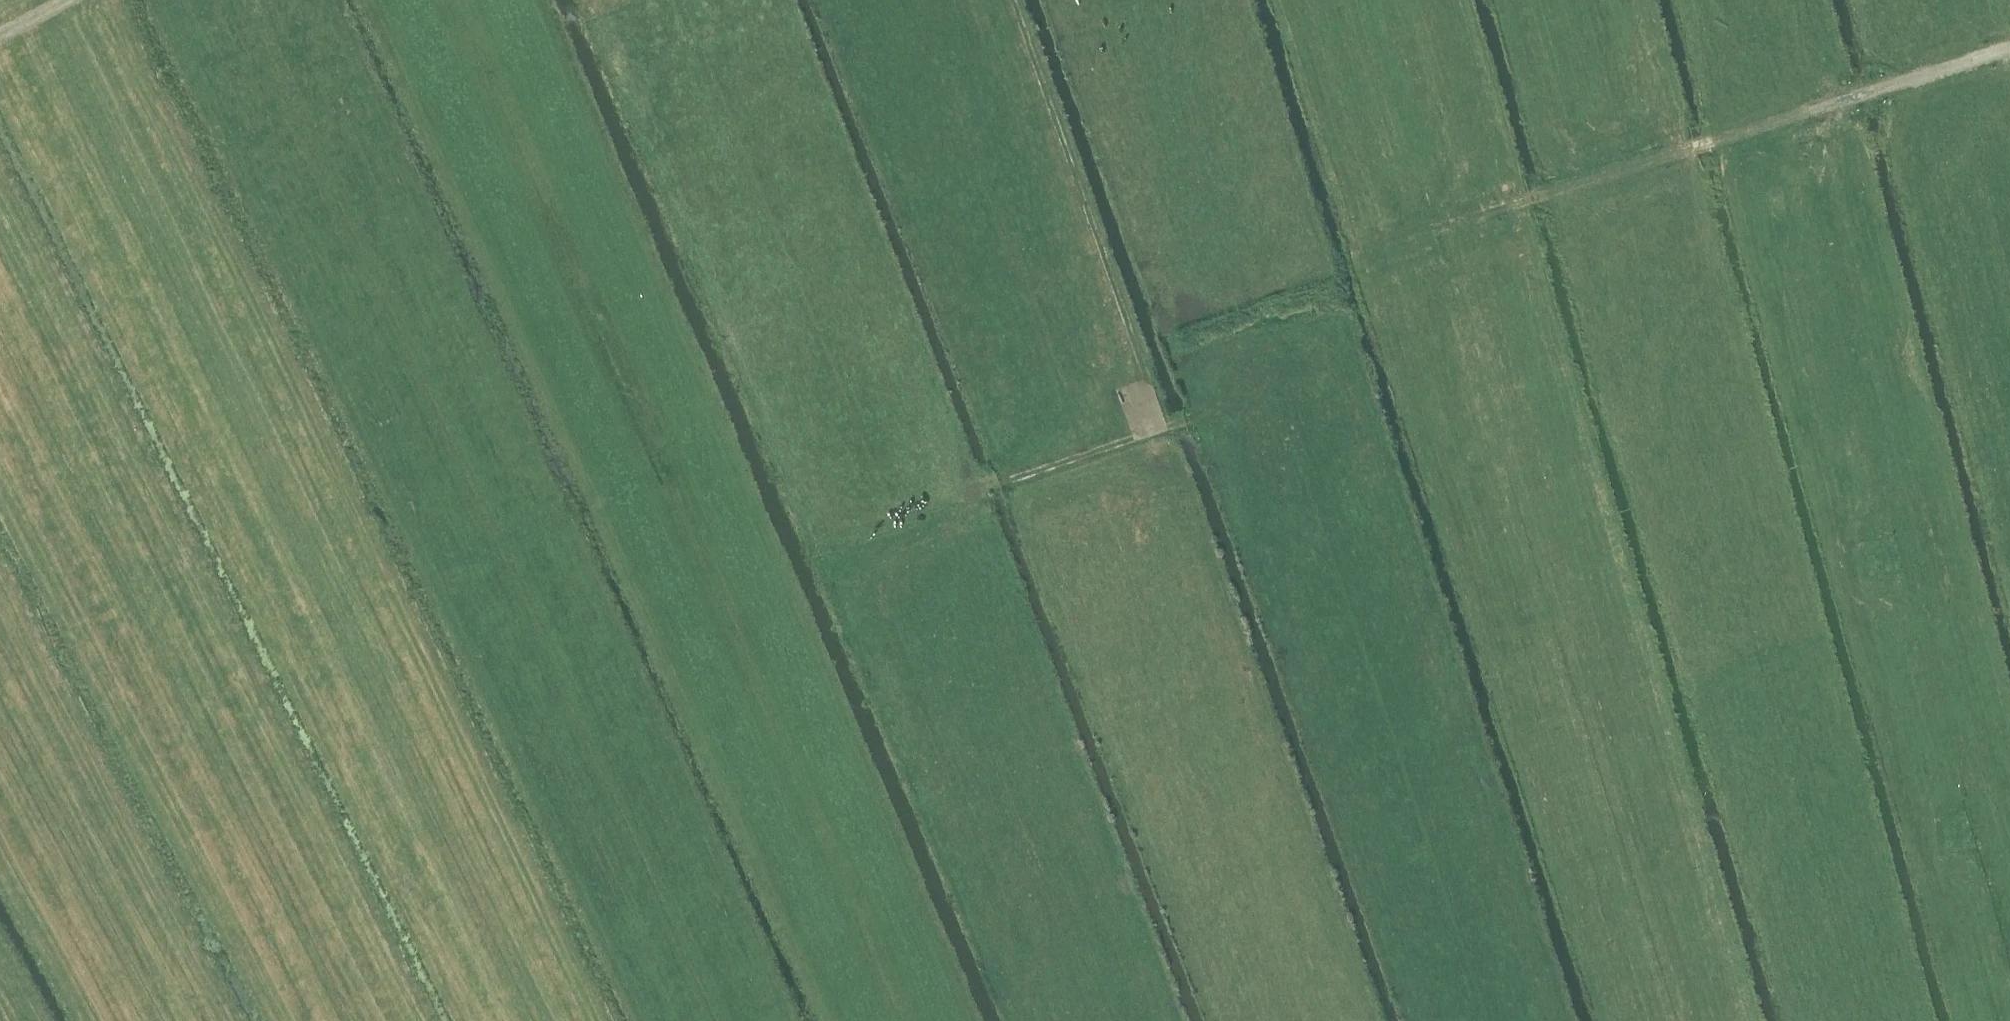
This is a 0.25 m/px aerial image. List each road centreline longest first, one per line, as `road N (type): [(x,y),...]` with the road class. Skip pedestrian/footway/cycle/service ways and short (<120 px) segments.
road 1 (track): [(2009,48),(1504,209)]

